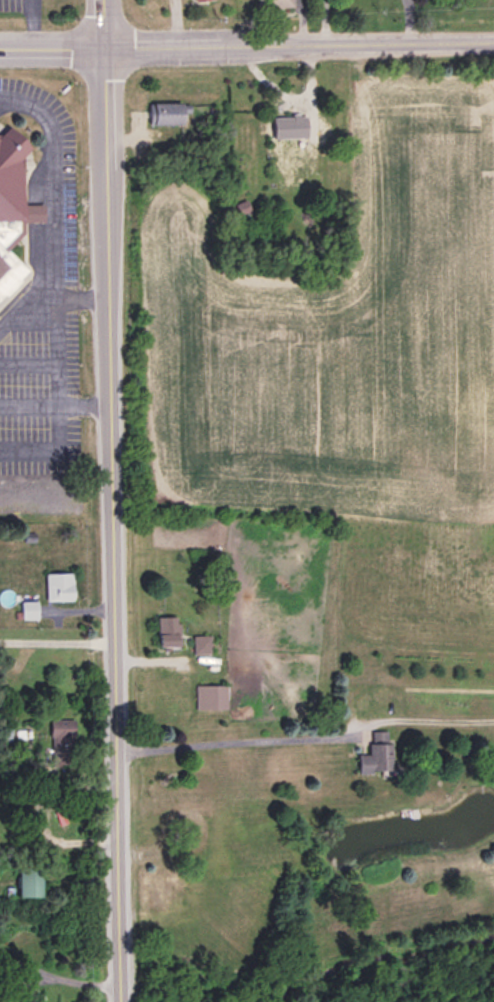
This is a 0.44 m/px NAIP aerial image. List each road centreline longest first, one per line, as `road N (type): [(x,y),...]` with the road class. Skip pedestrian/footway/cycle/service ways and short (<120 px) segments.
road 1 (tertiary): [(120,1001),(103,0)]
road 2 (tertiary): [(0,48),(493,43)]

